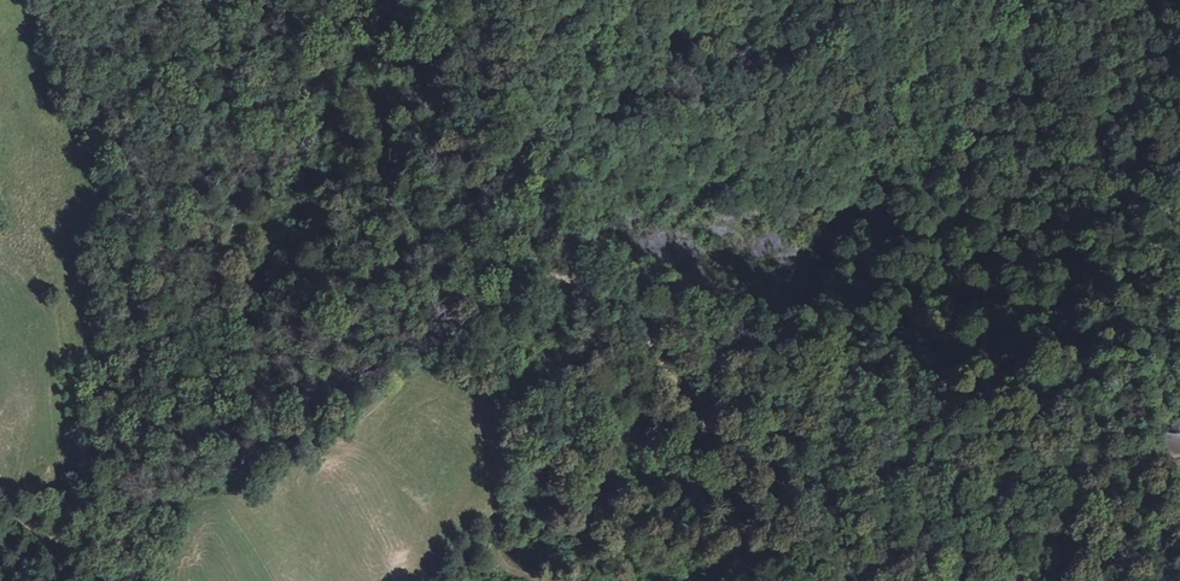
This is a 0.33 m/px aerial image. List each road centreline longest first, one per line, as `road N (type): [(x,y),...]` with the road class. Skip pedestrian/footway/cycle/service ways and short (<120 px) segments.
road 1 (track): [(552,277),(615,305),(644,332),(708,445),(788,475),(929,580)]
road 2 (track): [(0,483),(36,529),(113,580)]

